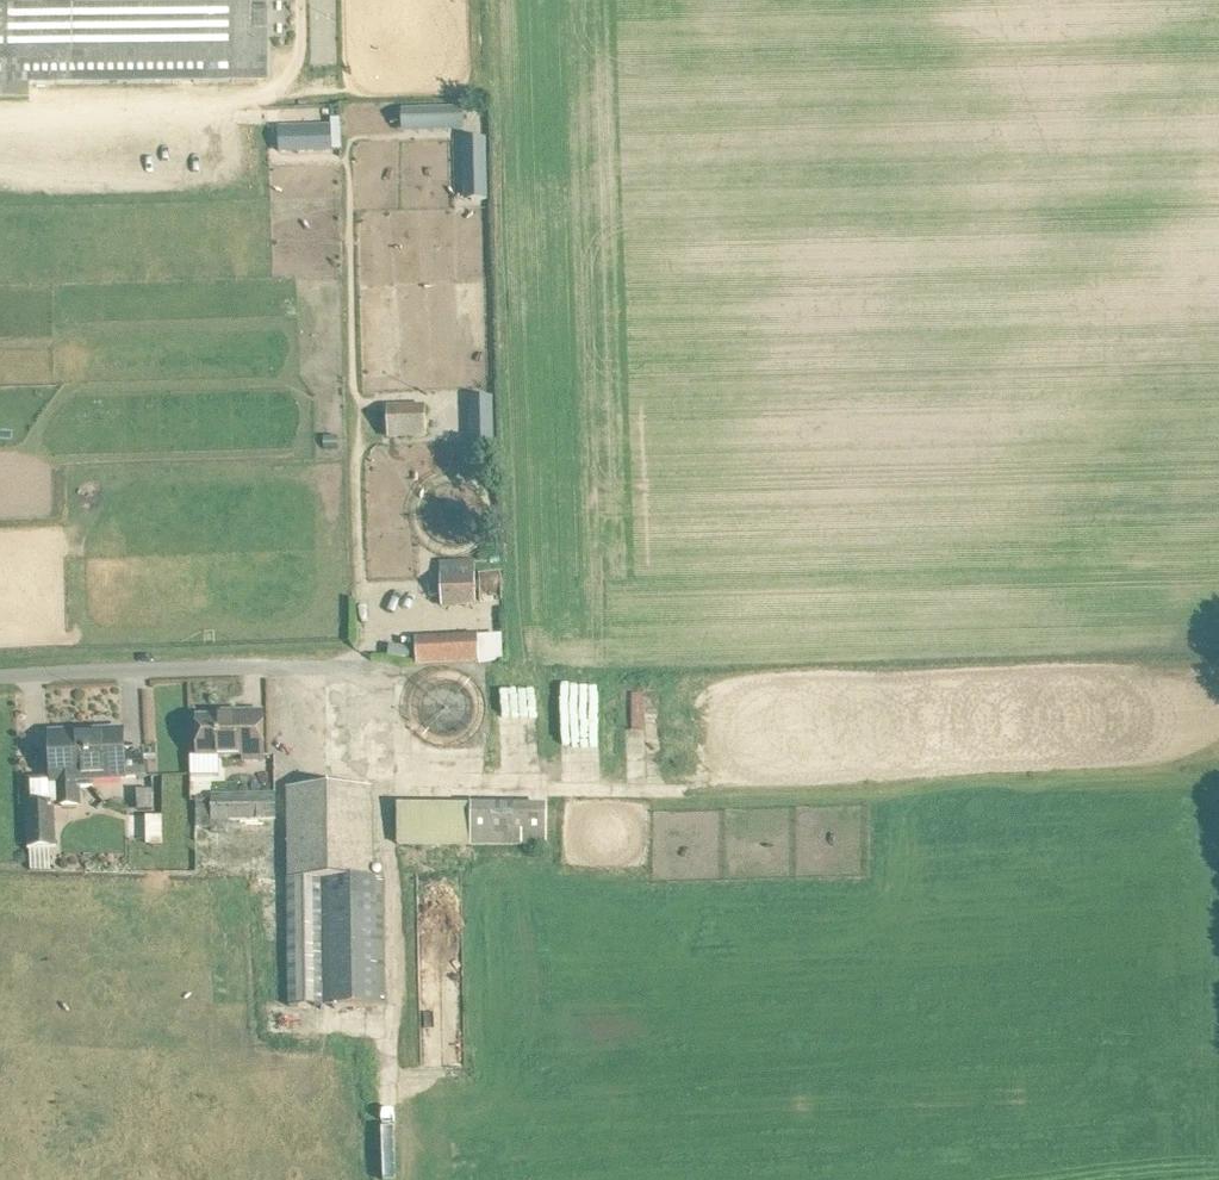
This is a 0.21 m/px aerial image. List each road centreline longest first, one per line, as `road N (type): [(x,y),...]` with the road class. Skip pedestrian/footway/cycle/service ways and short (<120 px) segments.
road 1 (unclassified): [(0,678),(384,667)]

